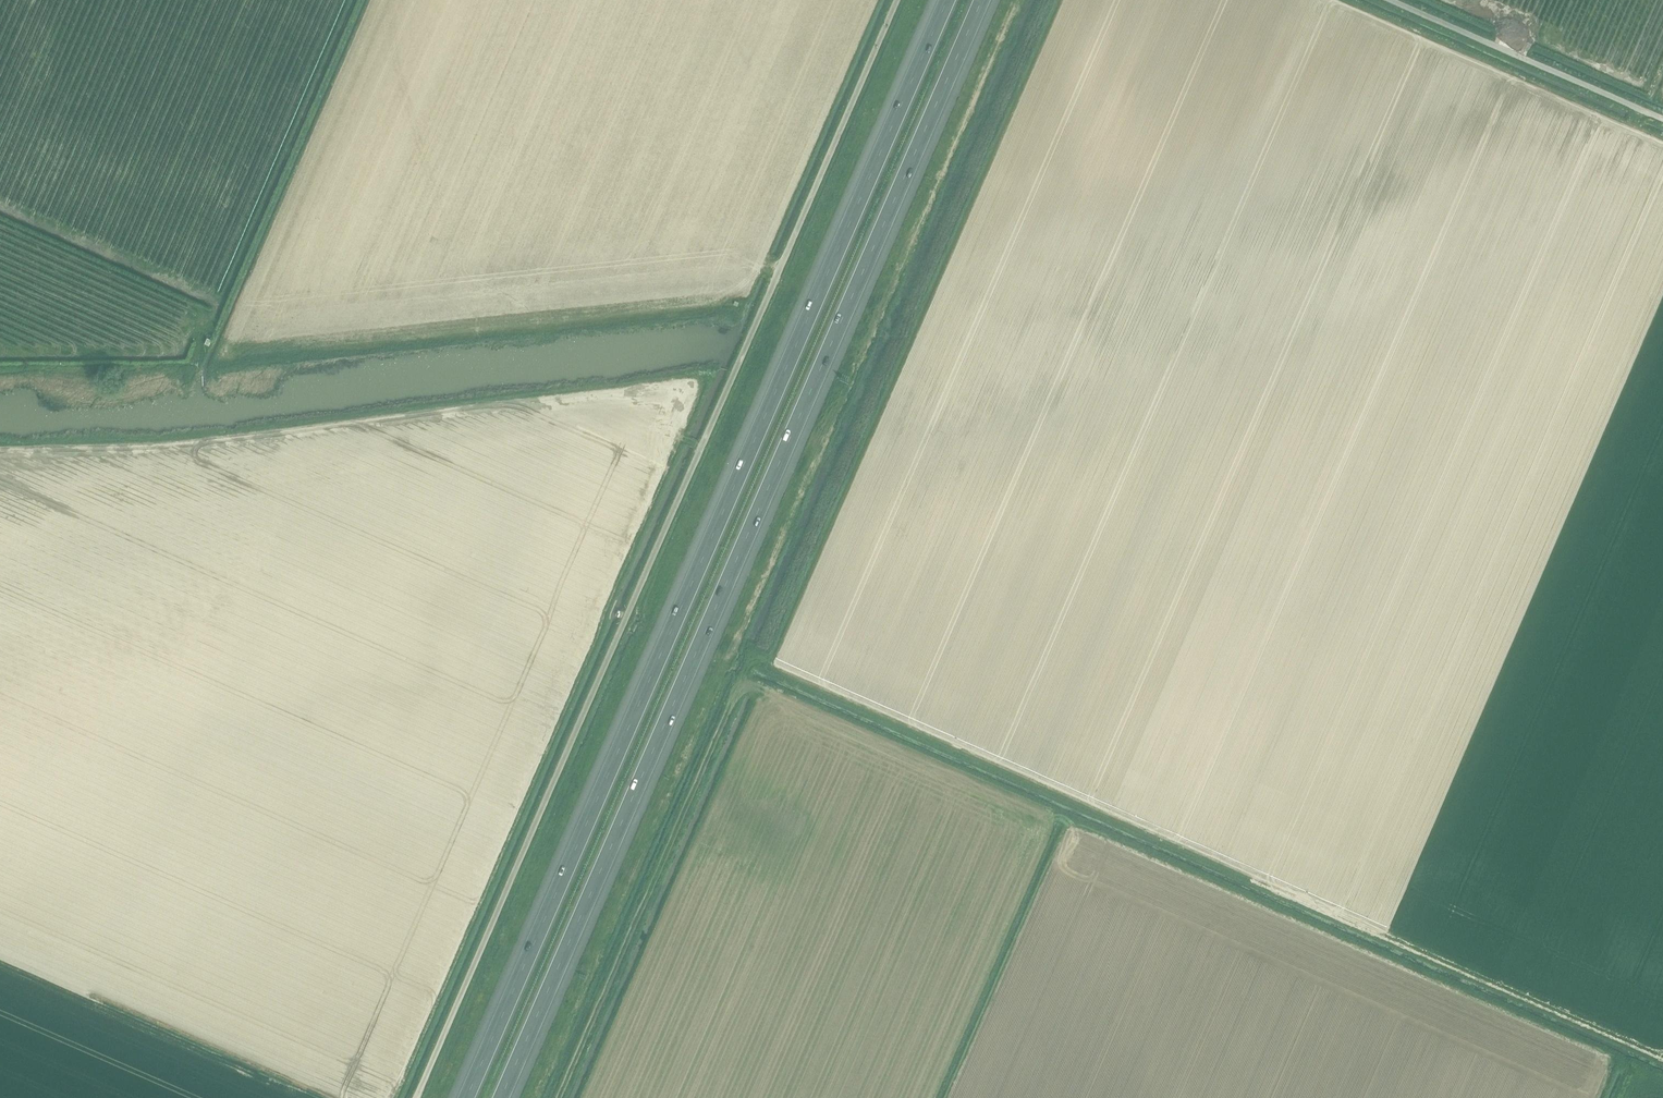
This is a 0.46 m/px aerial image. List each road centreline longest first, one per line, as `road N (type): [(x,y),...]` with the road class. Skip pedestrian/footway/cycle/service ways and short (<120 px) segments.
road 1 (motorway): [(948,0),(467,1097)]
road 2 (unclassified): [(896,0),(416,1097)]
road 3 (motorway): [(502,1097),(982,0)]
road 4 (unclassified): [(1662,122),(1387,0)]

